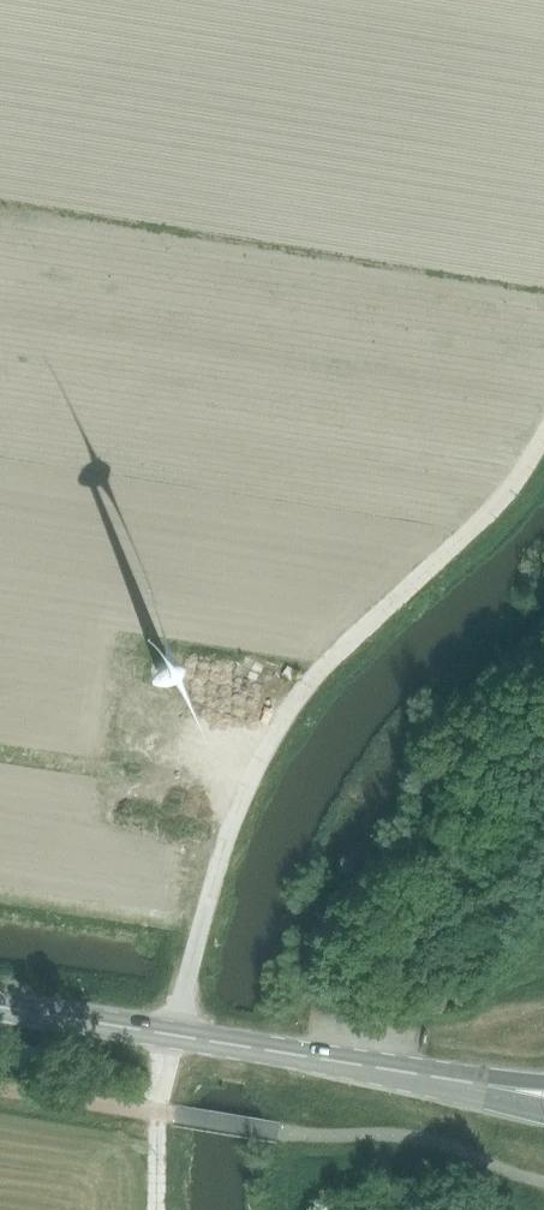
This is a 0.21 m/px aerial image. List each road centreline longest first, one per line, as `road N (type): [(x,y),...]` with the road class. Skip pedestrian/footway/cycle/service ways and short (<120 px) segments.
road 1 (tertiary): [(543,1094),(0,1008)]

